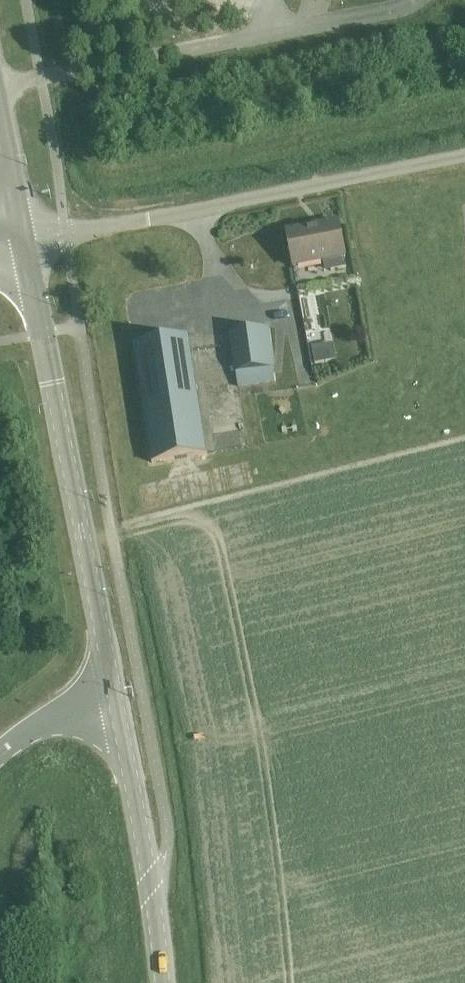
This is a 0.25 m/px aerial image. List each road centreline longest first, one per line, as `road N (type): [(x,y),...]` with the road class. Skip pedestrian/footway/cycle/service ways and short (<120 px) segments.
road 1 (tertiary): [(114,703),(25,239)]
road 2 (tertiary): [(25,239),(464,155)]
road 3 (tertiary): [(163,982),(114,703)]
road 4 (secondary): [(0,755),(52,721),(114,703)]
road 5 (tertiary): [(25,239),(0,116)]

